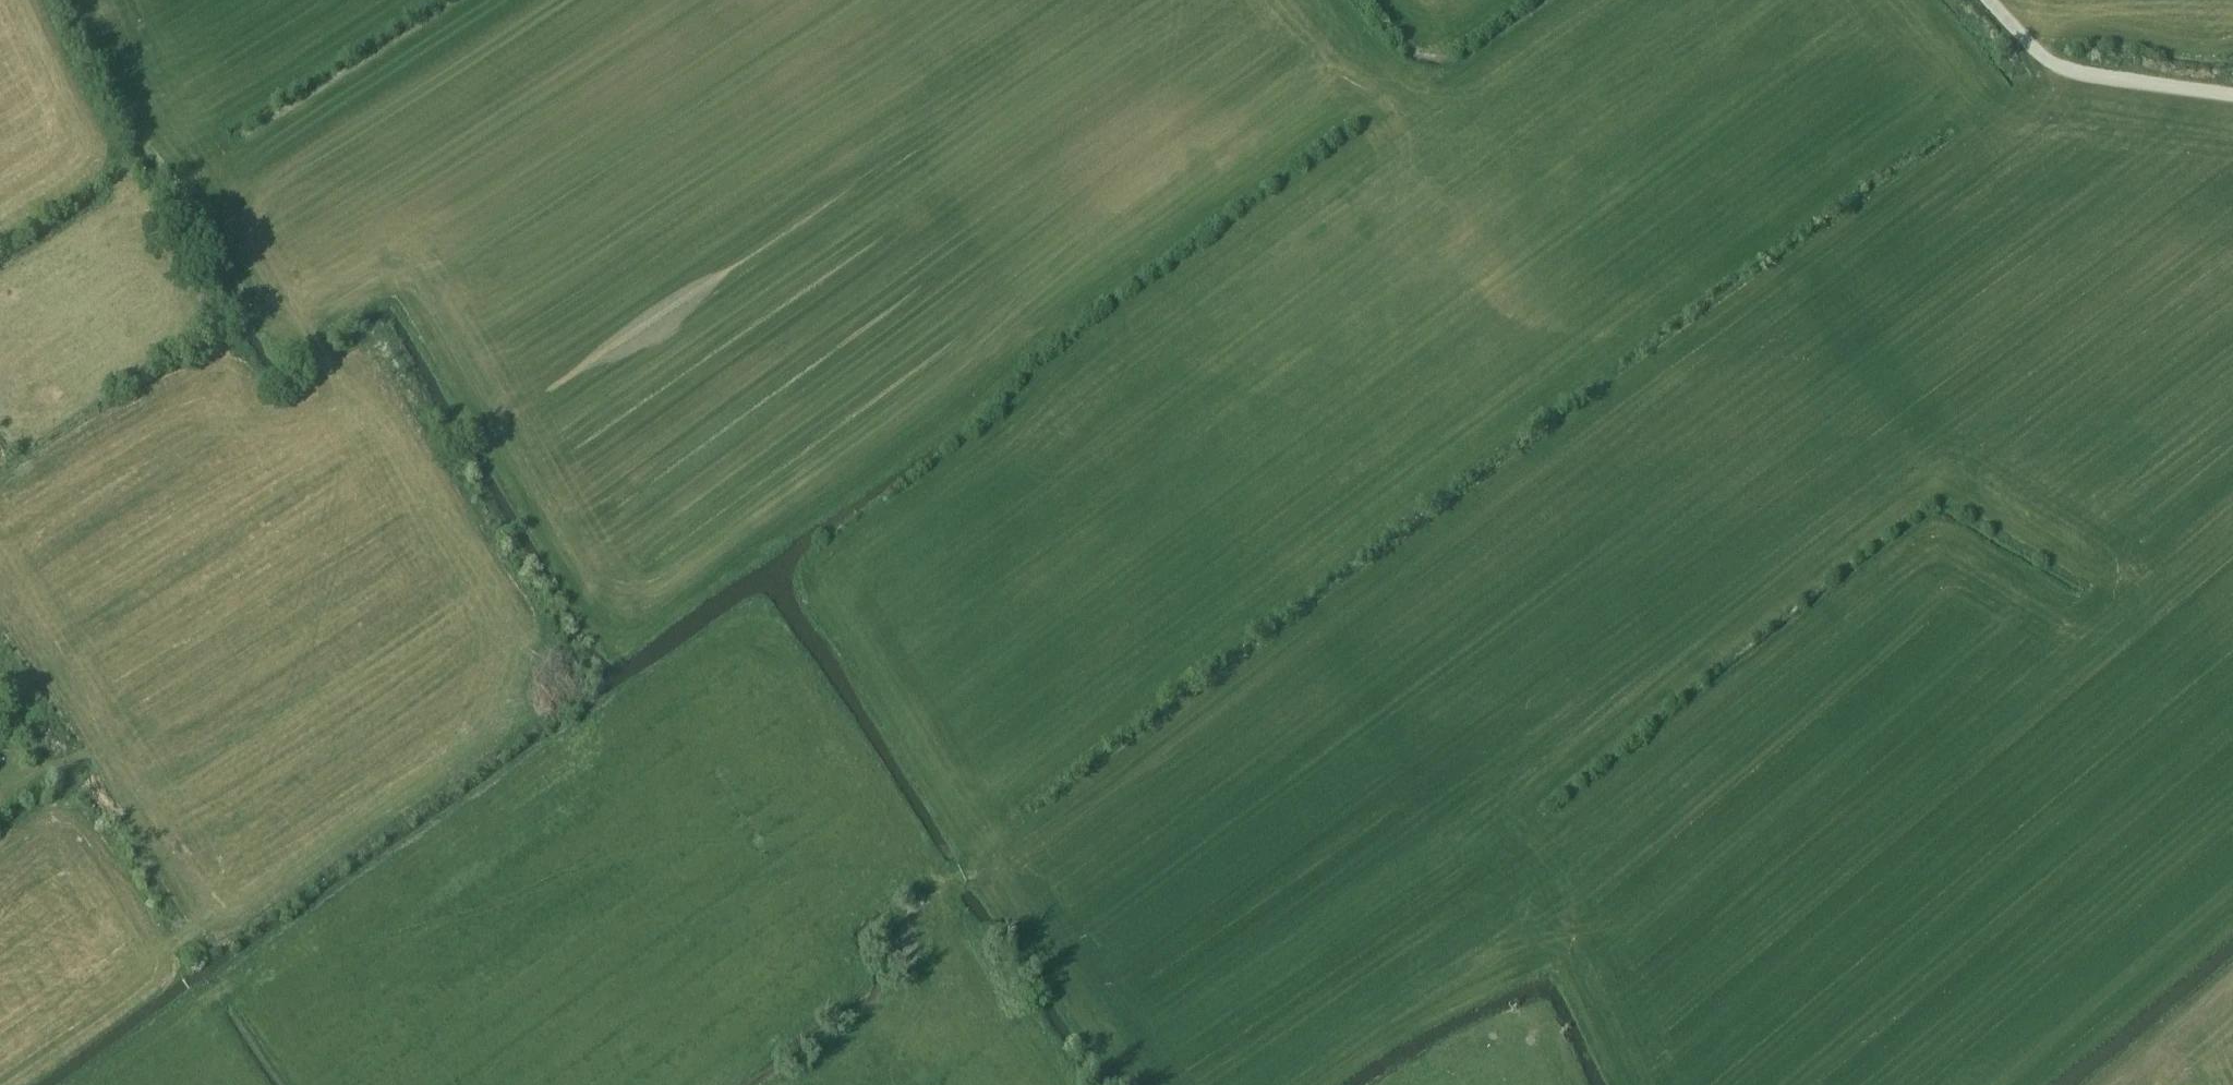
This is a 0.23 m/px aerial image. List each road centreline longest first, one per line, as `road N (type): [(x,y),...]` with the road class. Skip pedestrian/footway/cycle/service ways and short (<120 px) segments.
road 1 (track): [(1989,0),(2063,66),(2232,93)]

